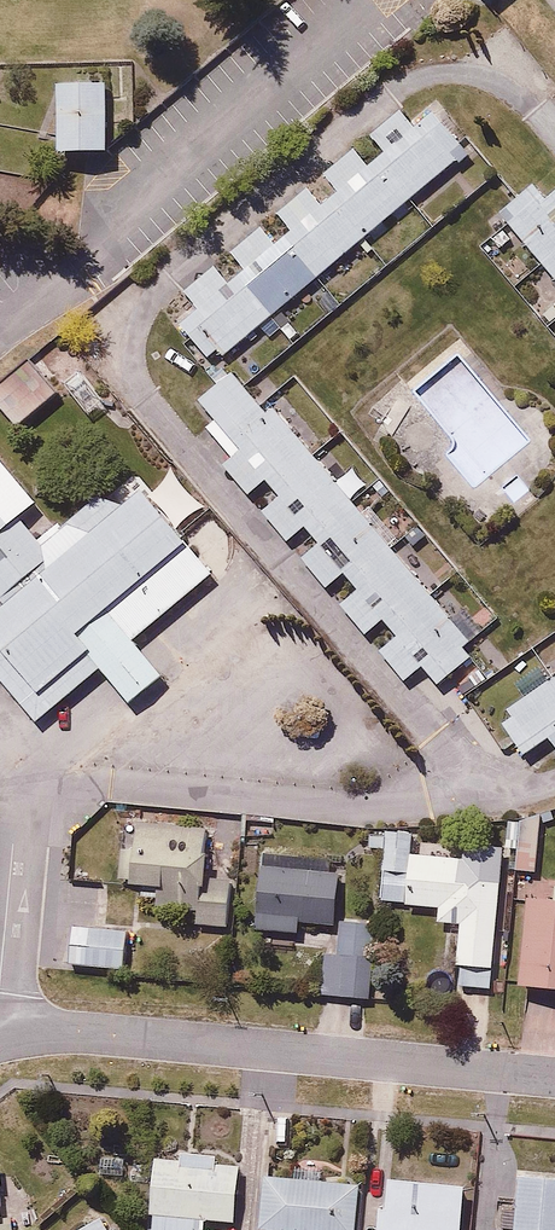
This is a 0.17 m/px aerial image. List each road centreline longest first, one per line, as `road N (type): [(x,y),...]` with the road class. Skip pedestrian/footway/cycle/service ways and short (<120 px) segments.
road 1 (residential): [(554,140),(492,66),(408,81),(130,310),(120,357),(138,401)]
road 2 (residential): [(0,1035),(65,1029),(554,1076)]
road 3 (residential): [(138,401),(485,801)]
road 4 (residential): [(21,775),(357,806),(485,801)]
road 5 (residential): [(0,984),(21,775)]

